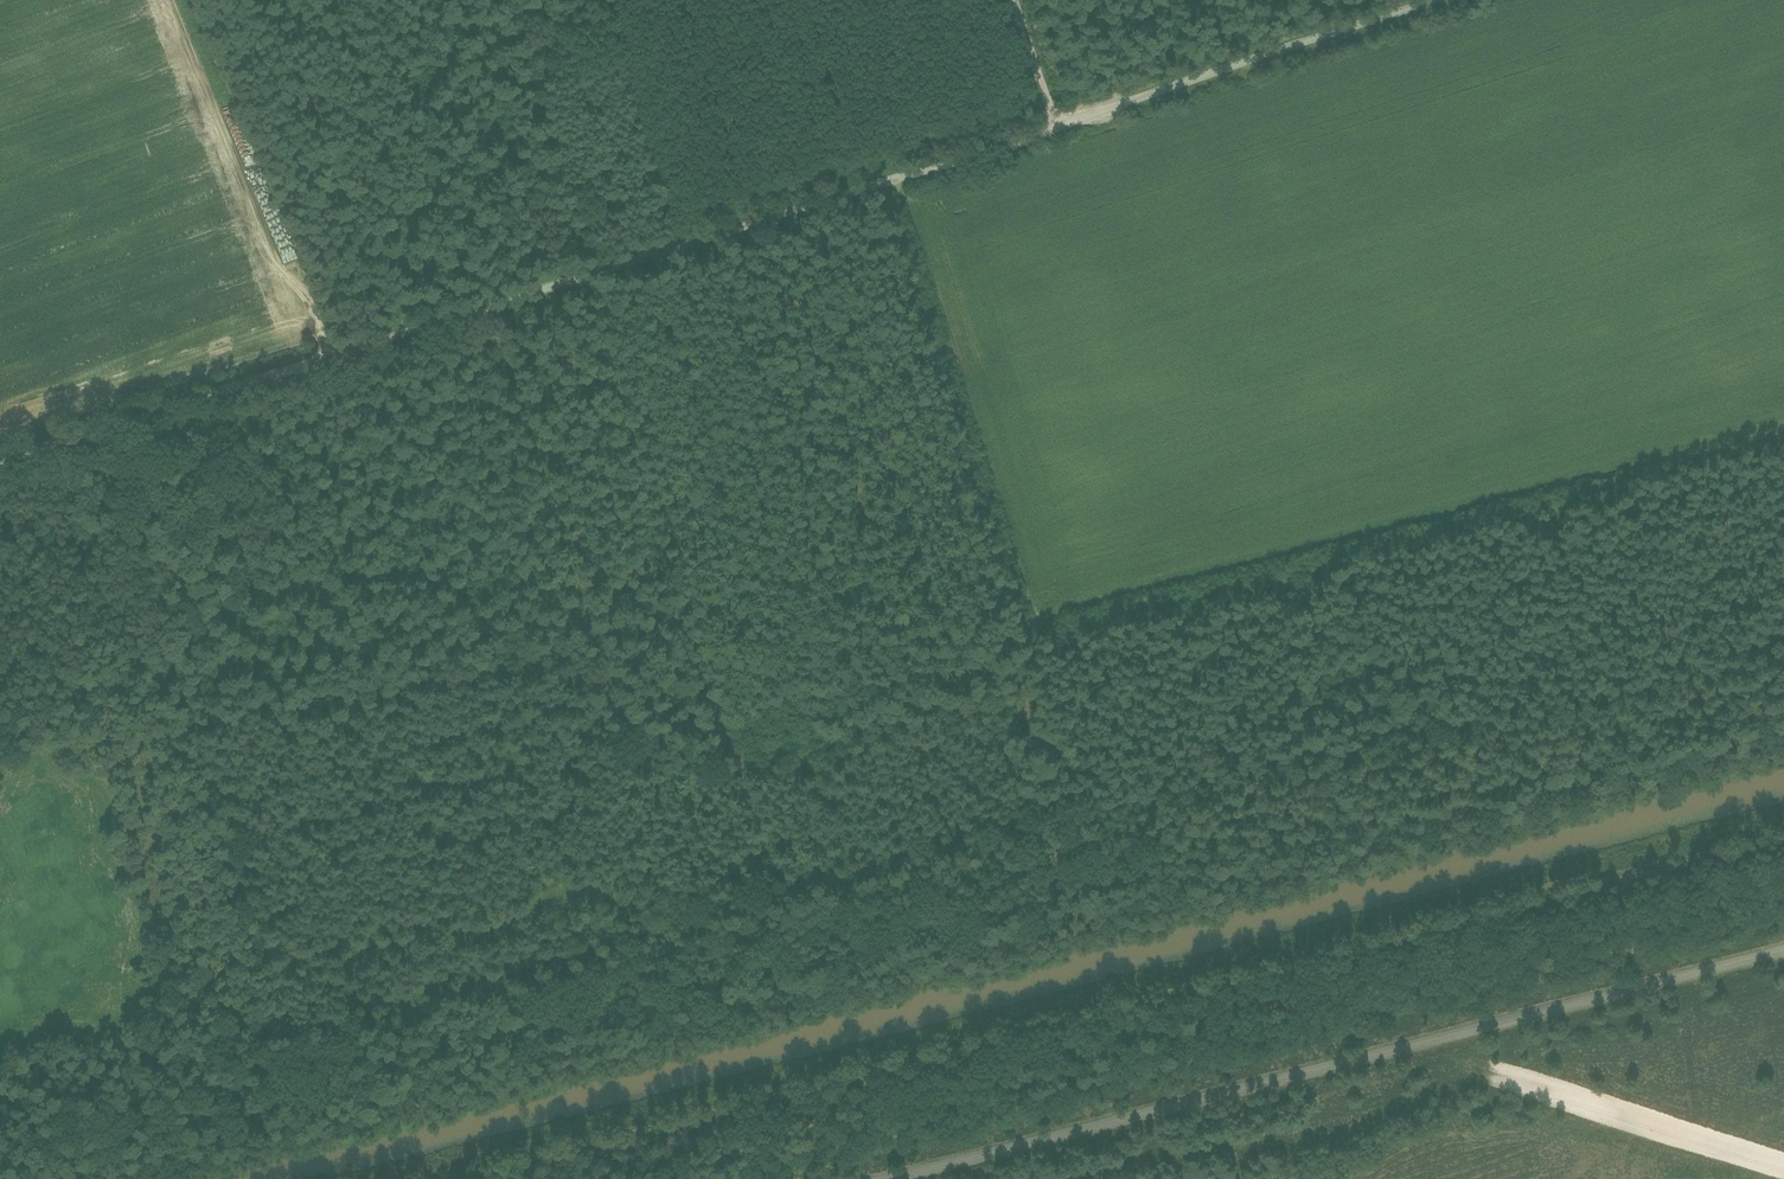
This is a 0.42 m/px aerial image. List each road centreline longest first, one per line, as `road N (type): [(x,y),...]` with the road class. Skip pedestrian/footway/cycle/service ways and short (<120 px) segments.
road 1 (track): [(0,466),(1431,0)]
road 2 (track): [(1783,950),(850,1178)]
road 3 (unclassified): [(1015,0),(1053,123)]

